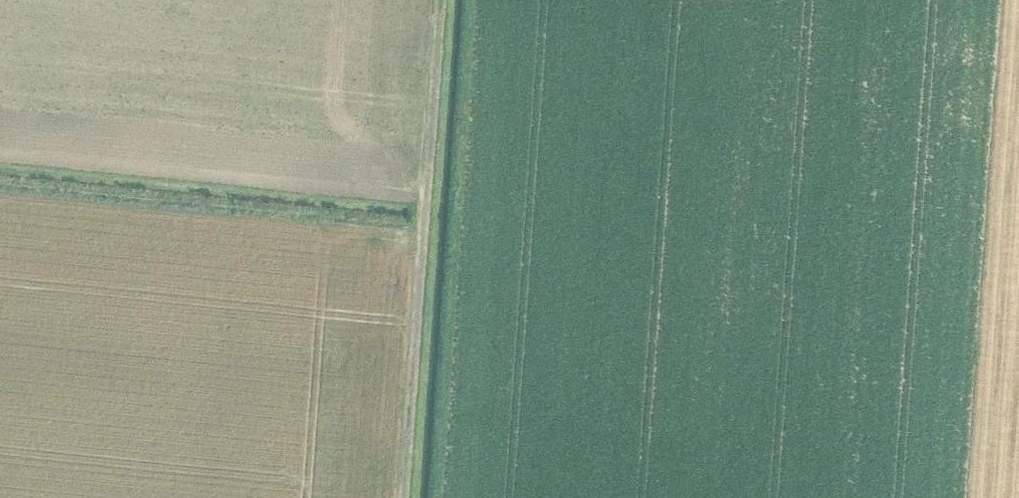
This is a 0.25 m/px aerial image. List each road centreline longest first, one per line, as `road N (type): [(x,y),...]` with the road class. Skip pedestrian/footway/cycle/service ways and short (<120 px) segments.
road 1 (track): [(399,497),(435,0)]

